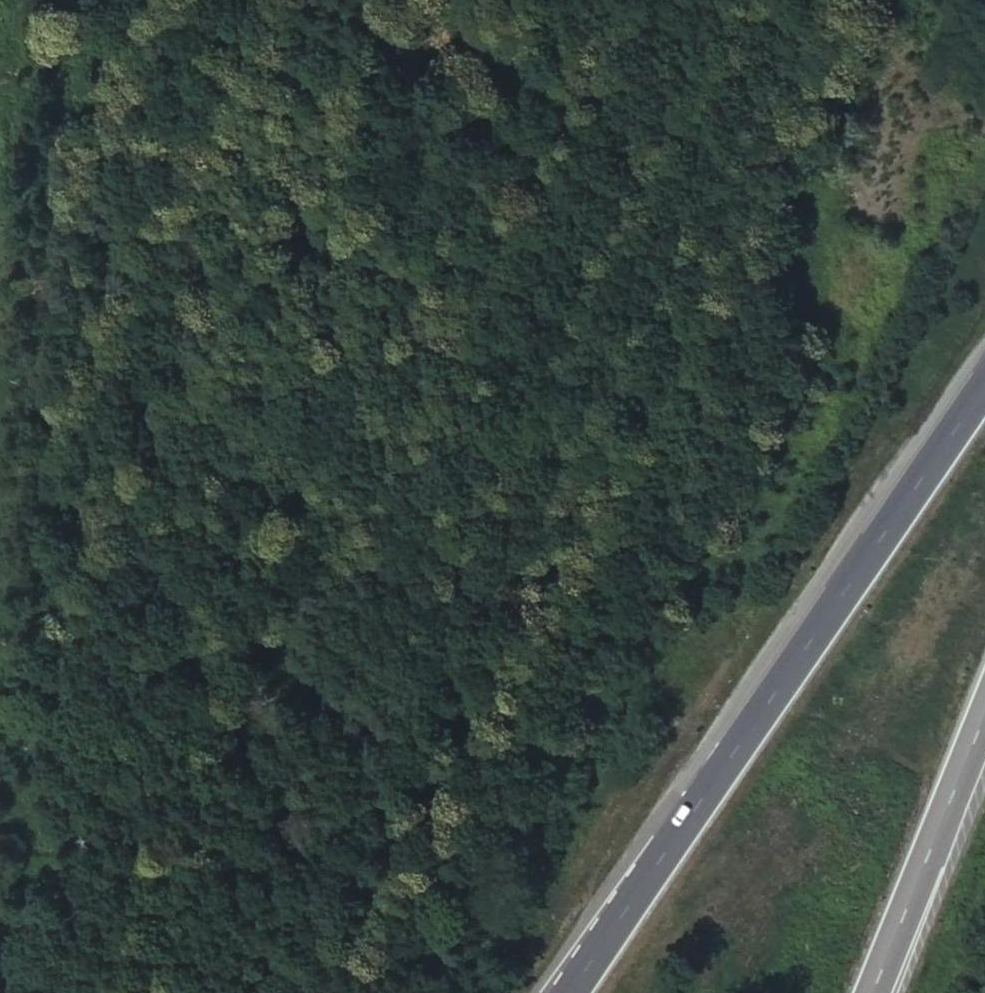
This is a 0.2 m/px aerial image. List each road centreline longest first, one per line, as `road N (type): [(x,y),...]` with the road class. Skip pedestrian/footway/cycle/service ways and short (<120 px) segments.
road 1 (trunk): [(984,381),(569,992)]
road 2 (trunk): [(867,992),(984,700)]

